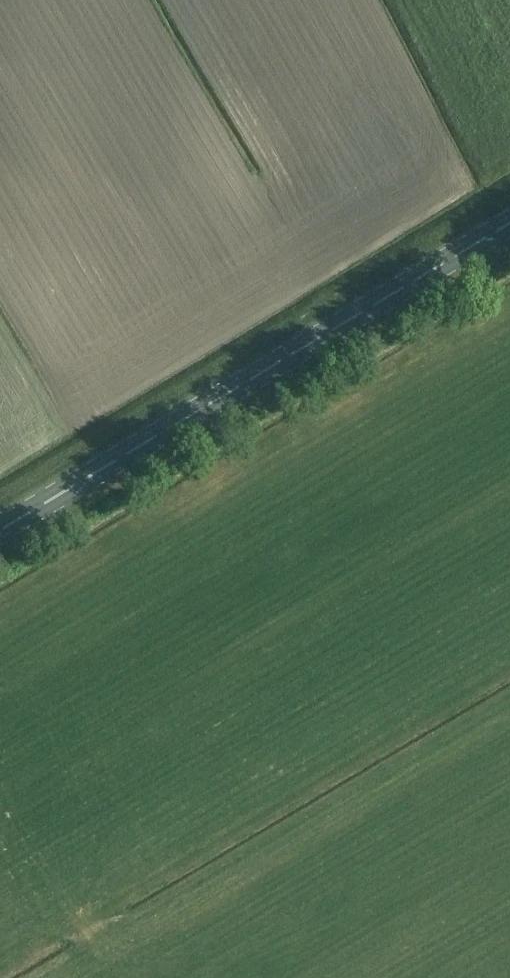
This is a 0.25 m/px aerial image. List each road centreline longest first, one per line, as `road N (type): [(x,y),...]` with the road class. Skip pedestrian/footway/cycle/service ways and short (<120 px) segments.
road 1 (primary): [(0,530),(509,223)]

